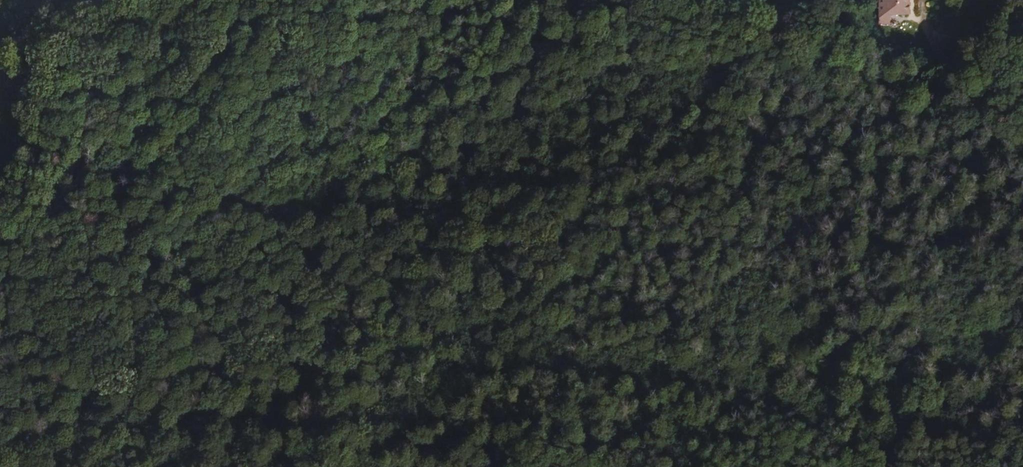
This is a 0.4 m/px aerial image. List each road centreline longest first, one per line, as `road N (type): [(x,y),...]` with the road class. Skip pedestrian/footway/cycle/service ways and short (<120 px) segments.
road 1 (track): [(0,87),(59,108),(209,194),(274,208),(332,184),(406,99),(484,33),(509,25),(607,21),(742,33),(813,57),(845,82),(902,98),(1022,105)]
road 2 (unclassified): [(143,0),(47,39),(0,48)]

